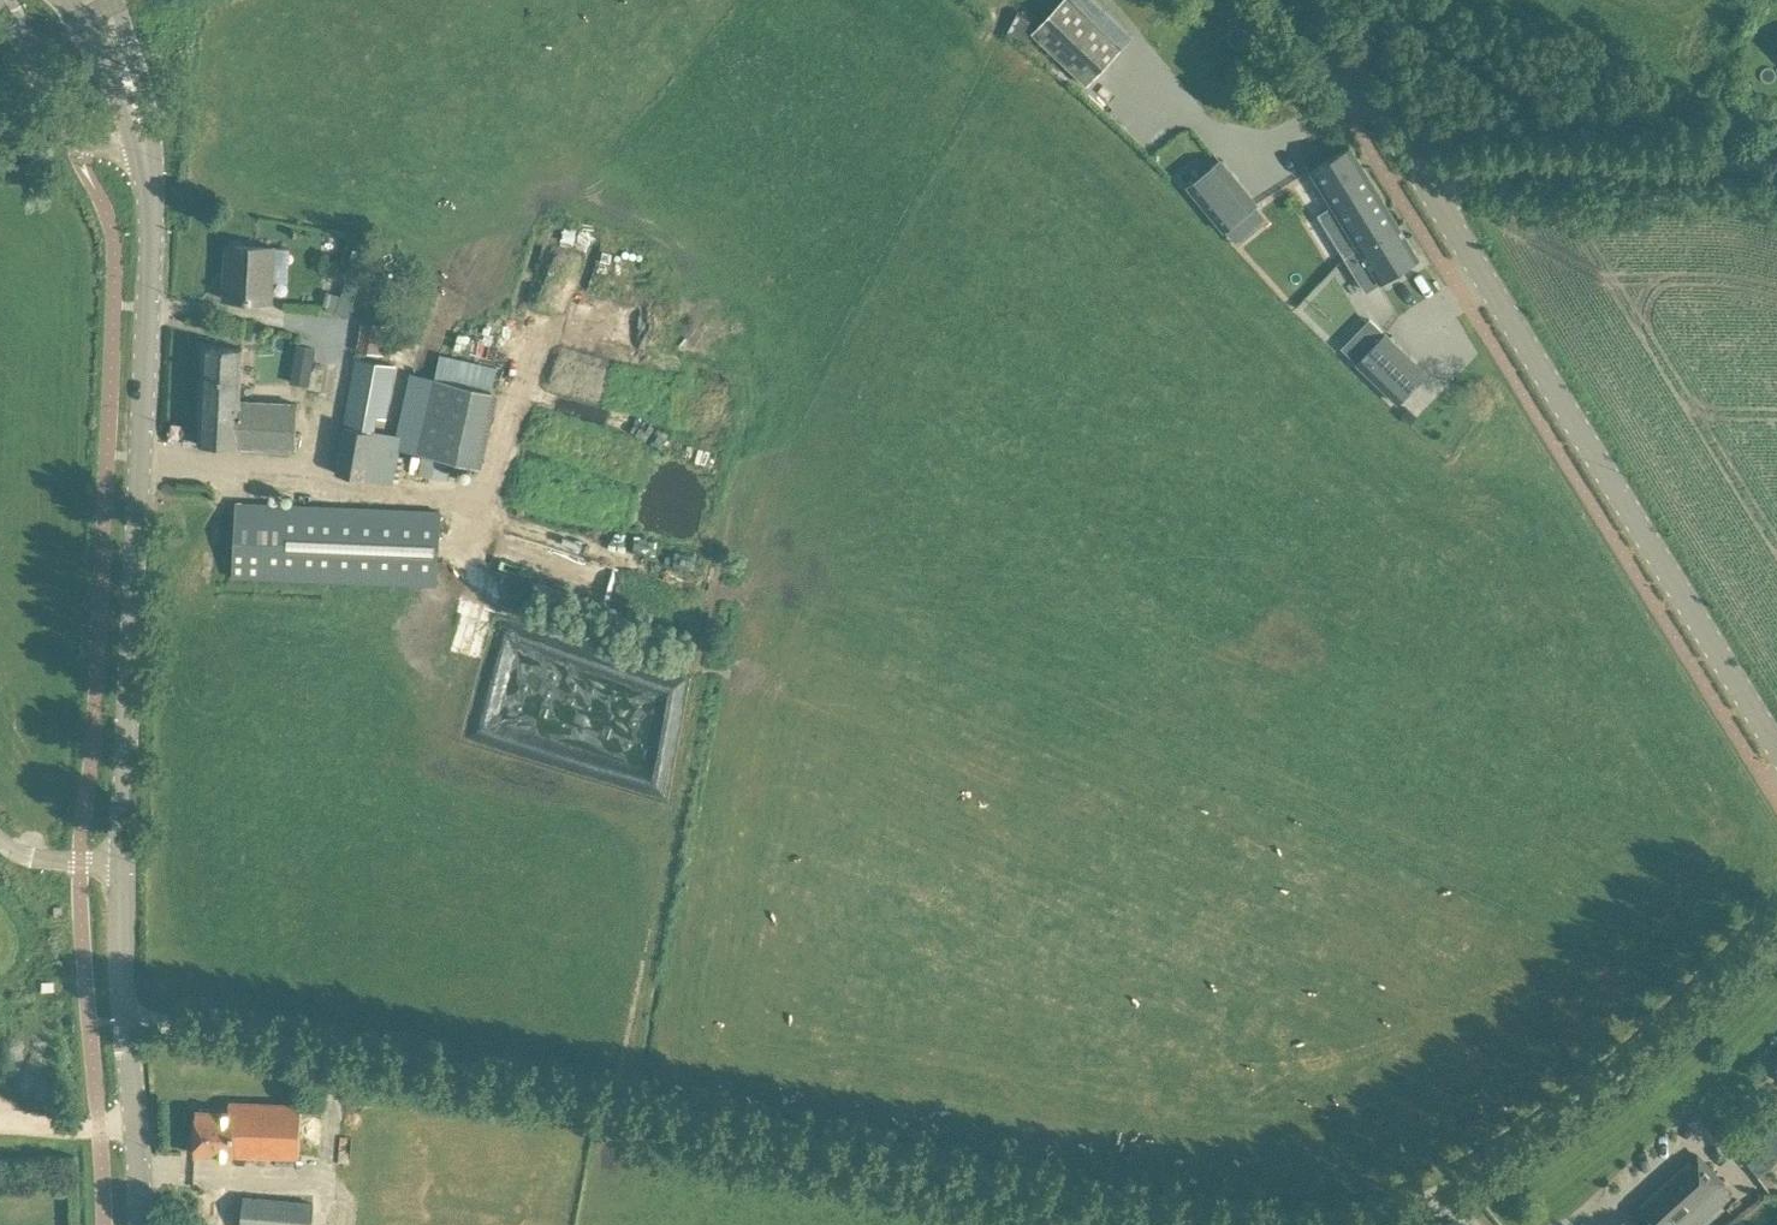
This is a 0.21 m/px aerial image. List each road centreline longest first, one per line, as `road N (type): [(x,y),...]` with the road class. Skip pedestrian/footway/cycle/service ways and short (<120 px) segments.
road 1 (unclassified): [(1439,1192),(1385,1214),(1329,1220),(1162,1212),(126,1017)]
road 2 (tertiary): [(125,865),(152,251),(145,148)]
road 3 (tertiary): [(1776,746),(1417,170)]
road 4 (unclassified): [(1776,923),(1602,1085),(1439,1192)]
road 5 (unclassified): [(1417,170),(1501,160),(1776,163)]
road 6 (unclassified): [(145,148),(69,138),(6,0)]
road 7 (tertiary): [(140,1224),(126,1017)]
road 8 (tertiary): [(1417,170),(1310,0)]
road 9 (tertiary): [(145,148),(93,0)]
road 10 (tertiary): [(126,1017),(125,865)]
road 11 (unclassified): [(125,865),(34,860),(0,842)]

